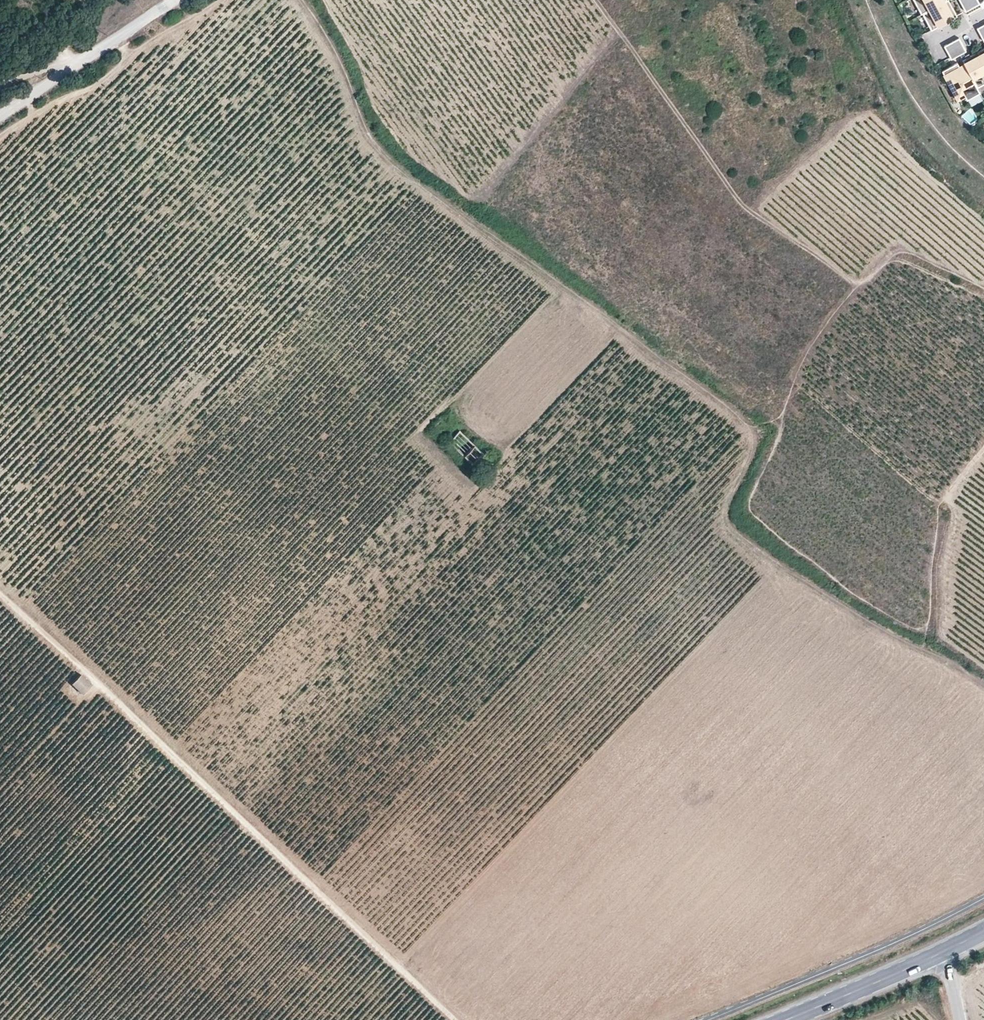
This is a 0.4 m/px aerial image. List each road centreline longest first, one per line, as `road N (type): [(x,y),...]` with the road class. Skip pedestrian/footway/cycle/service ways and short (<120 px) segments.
road 1 (track): [(454,1019),(0,594)]
road 2 (track): [(983,288),(907,252),(892,254),(855,284),(748,209),(596,0)]
road 3 (track): [(158,13),(0,115)]
road 4 (secondary): [(784,1019),(942,952)]

